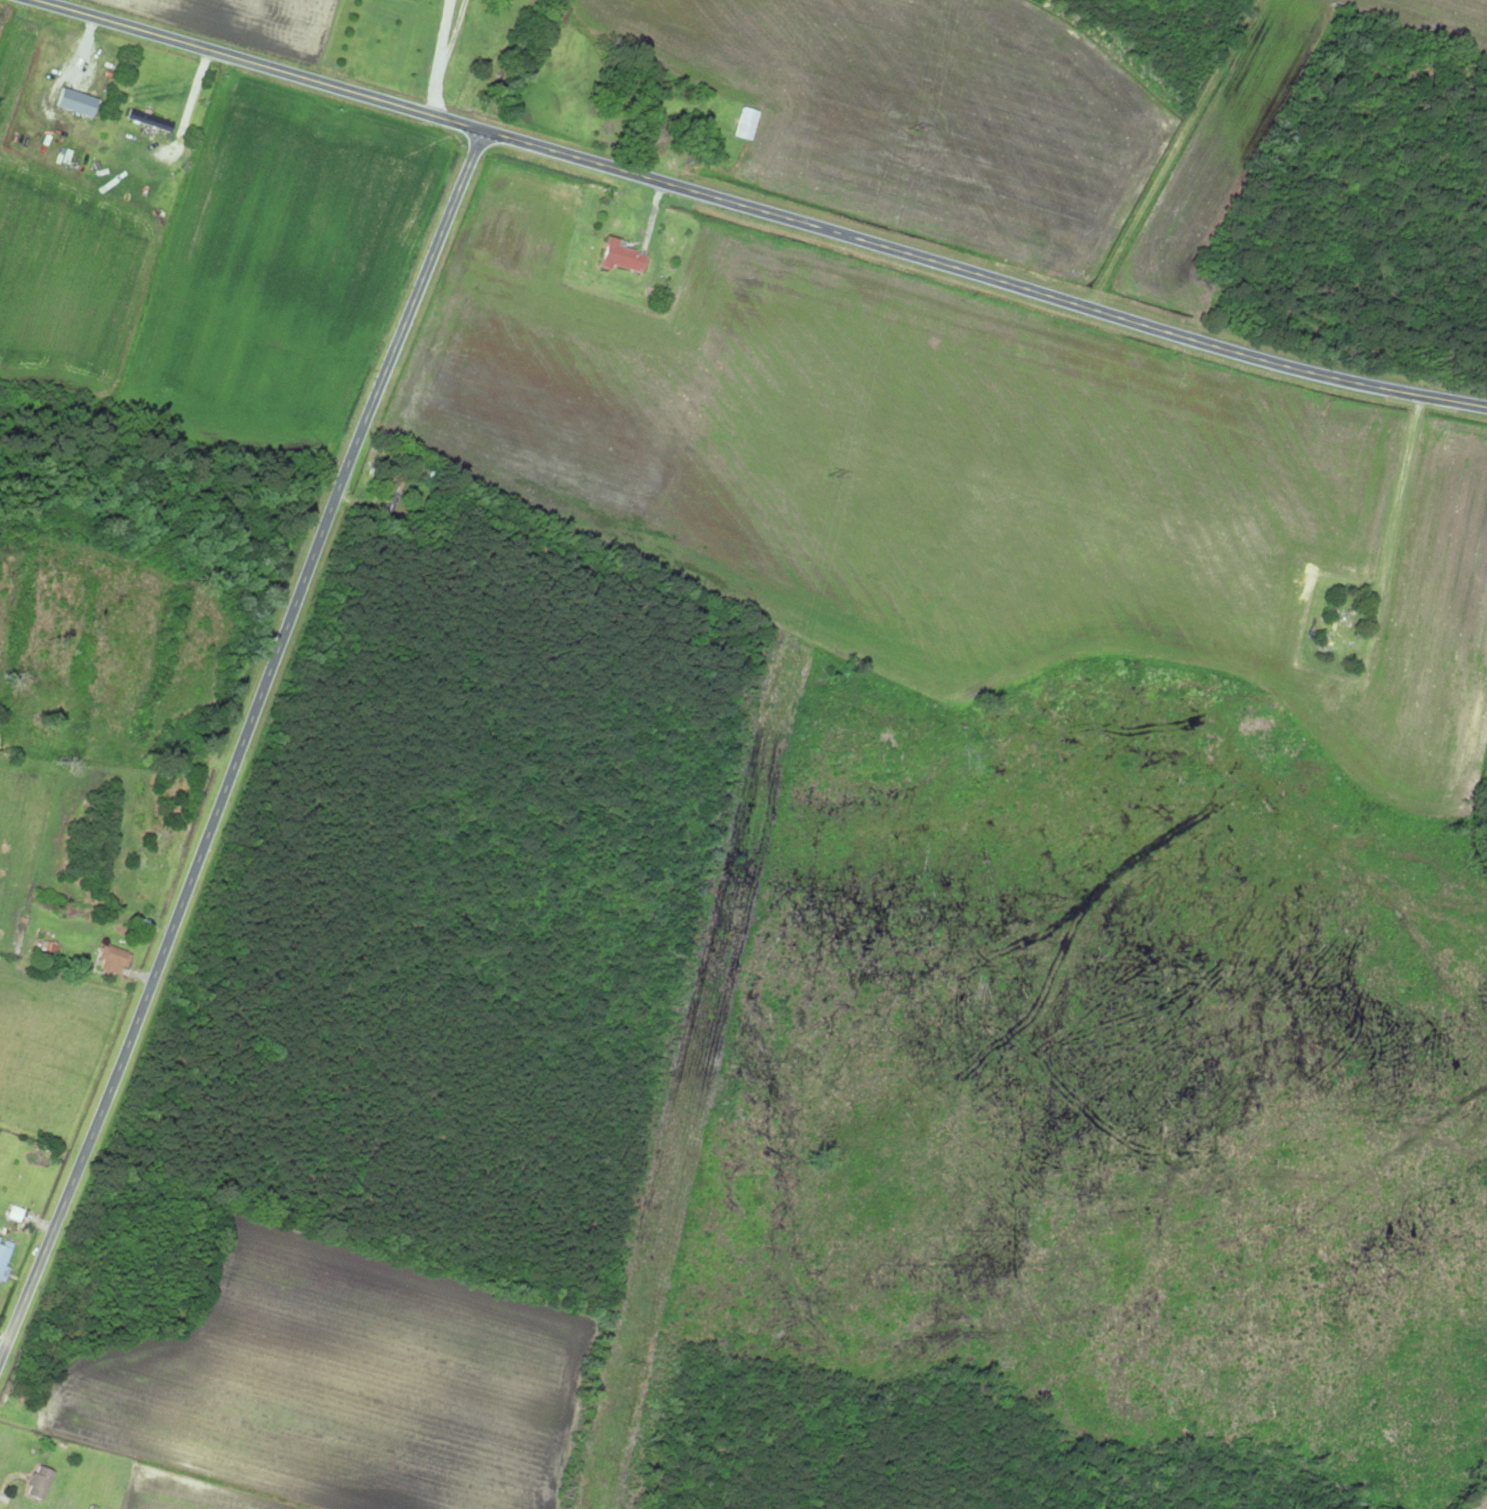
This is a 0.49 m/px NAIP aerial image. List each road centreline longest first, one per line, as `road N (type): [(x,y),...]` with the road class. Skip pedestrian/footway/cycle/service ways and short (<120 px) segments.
road 1 (residential): [(1486,408),(993,279),(459,90),(131,0)]
road 2 (residential): [(0,1293),(459,90)]

